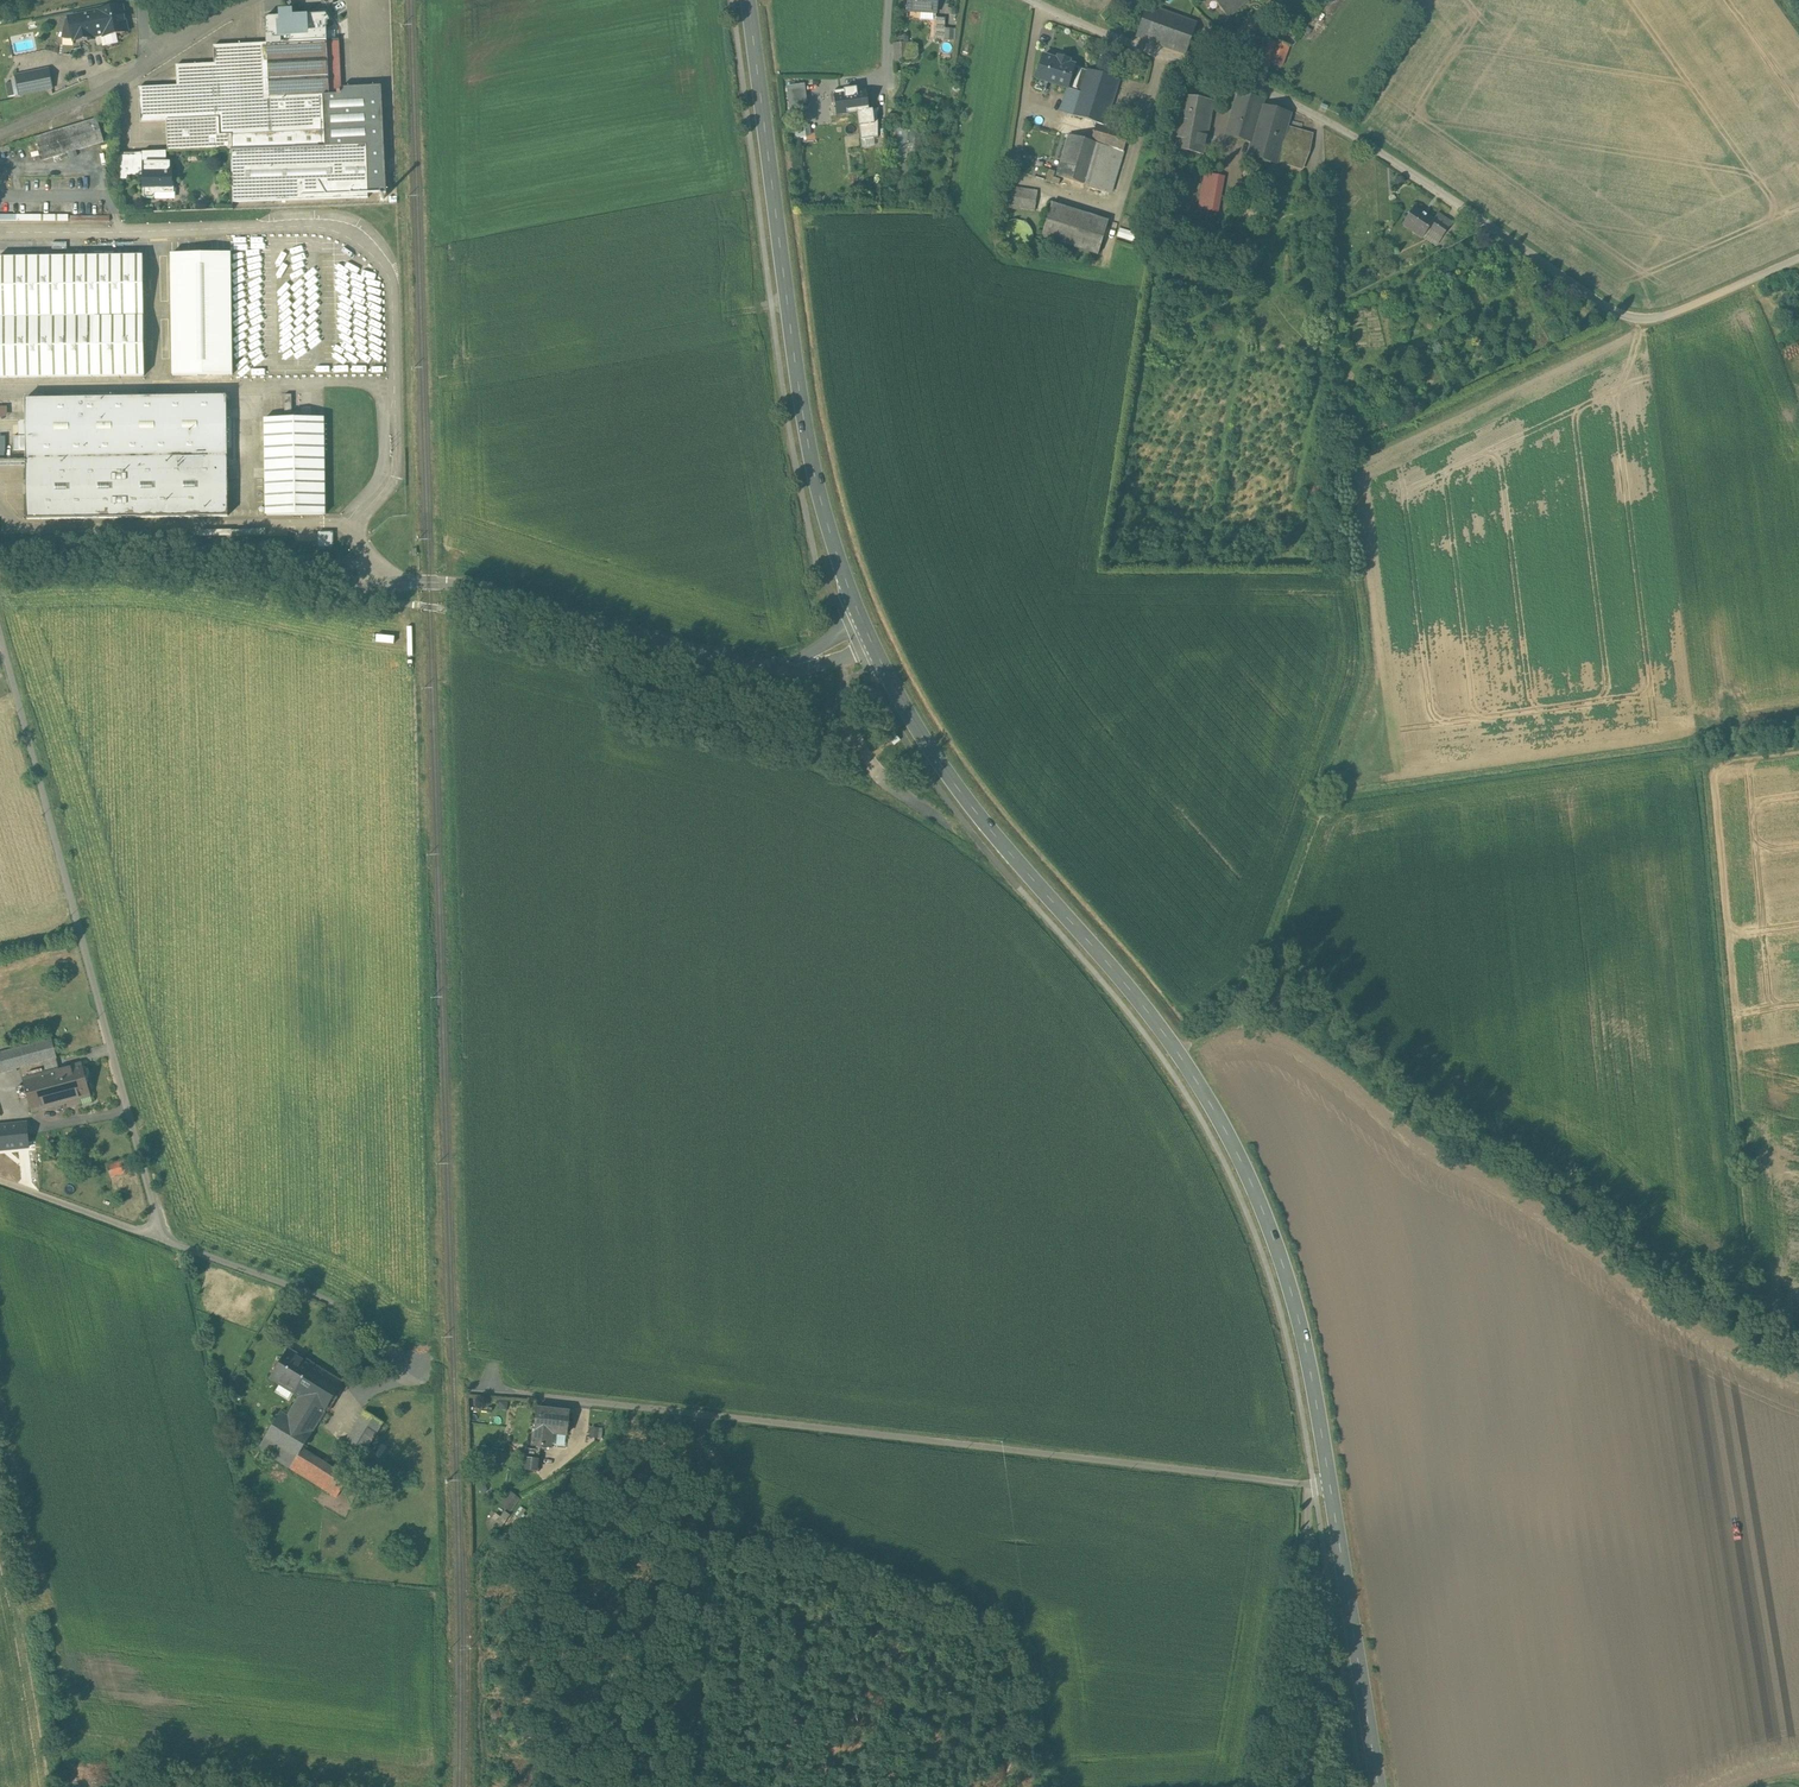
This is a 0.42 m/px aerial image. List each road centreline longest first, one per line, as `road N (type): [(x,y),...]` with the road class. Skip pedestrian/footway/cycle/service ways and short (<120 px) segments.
road 1 (secondary): [(1330,1487),(1309,1347),(1284,1258),(1232,1135),(1149,1008),(936,751),(871,642)]
road 2 (unclassified): [(0,565),(165,559),(342,595),(427,581),(487,588),(796,674),(871,642)]
road 3 (unclassified): [(1798,257),(1642,320),(1608,309),(1394,160),(1285,99),(1031,0)]
road 4 (residential): [(491,1383),(626,1408),(1330,1487)]
road 5 (secondary): [(871,642),(816,479),(750,0)]
road 6 (unclassified): [(154,1236),(157,1210),(0,642)]
road 7 (secondary): [(1381,1786),(1330,1487)]
road 8 (residential): [(146,62),(0,133)]
road 9 (residential): [(251,0),(146,62)]

